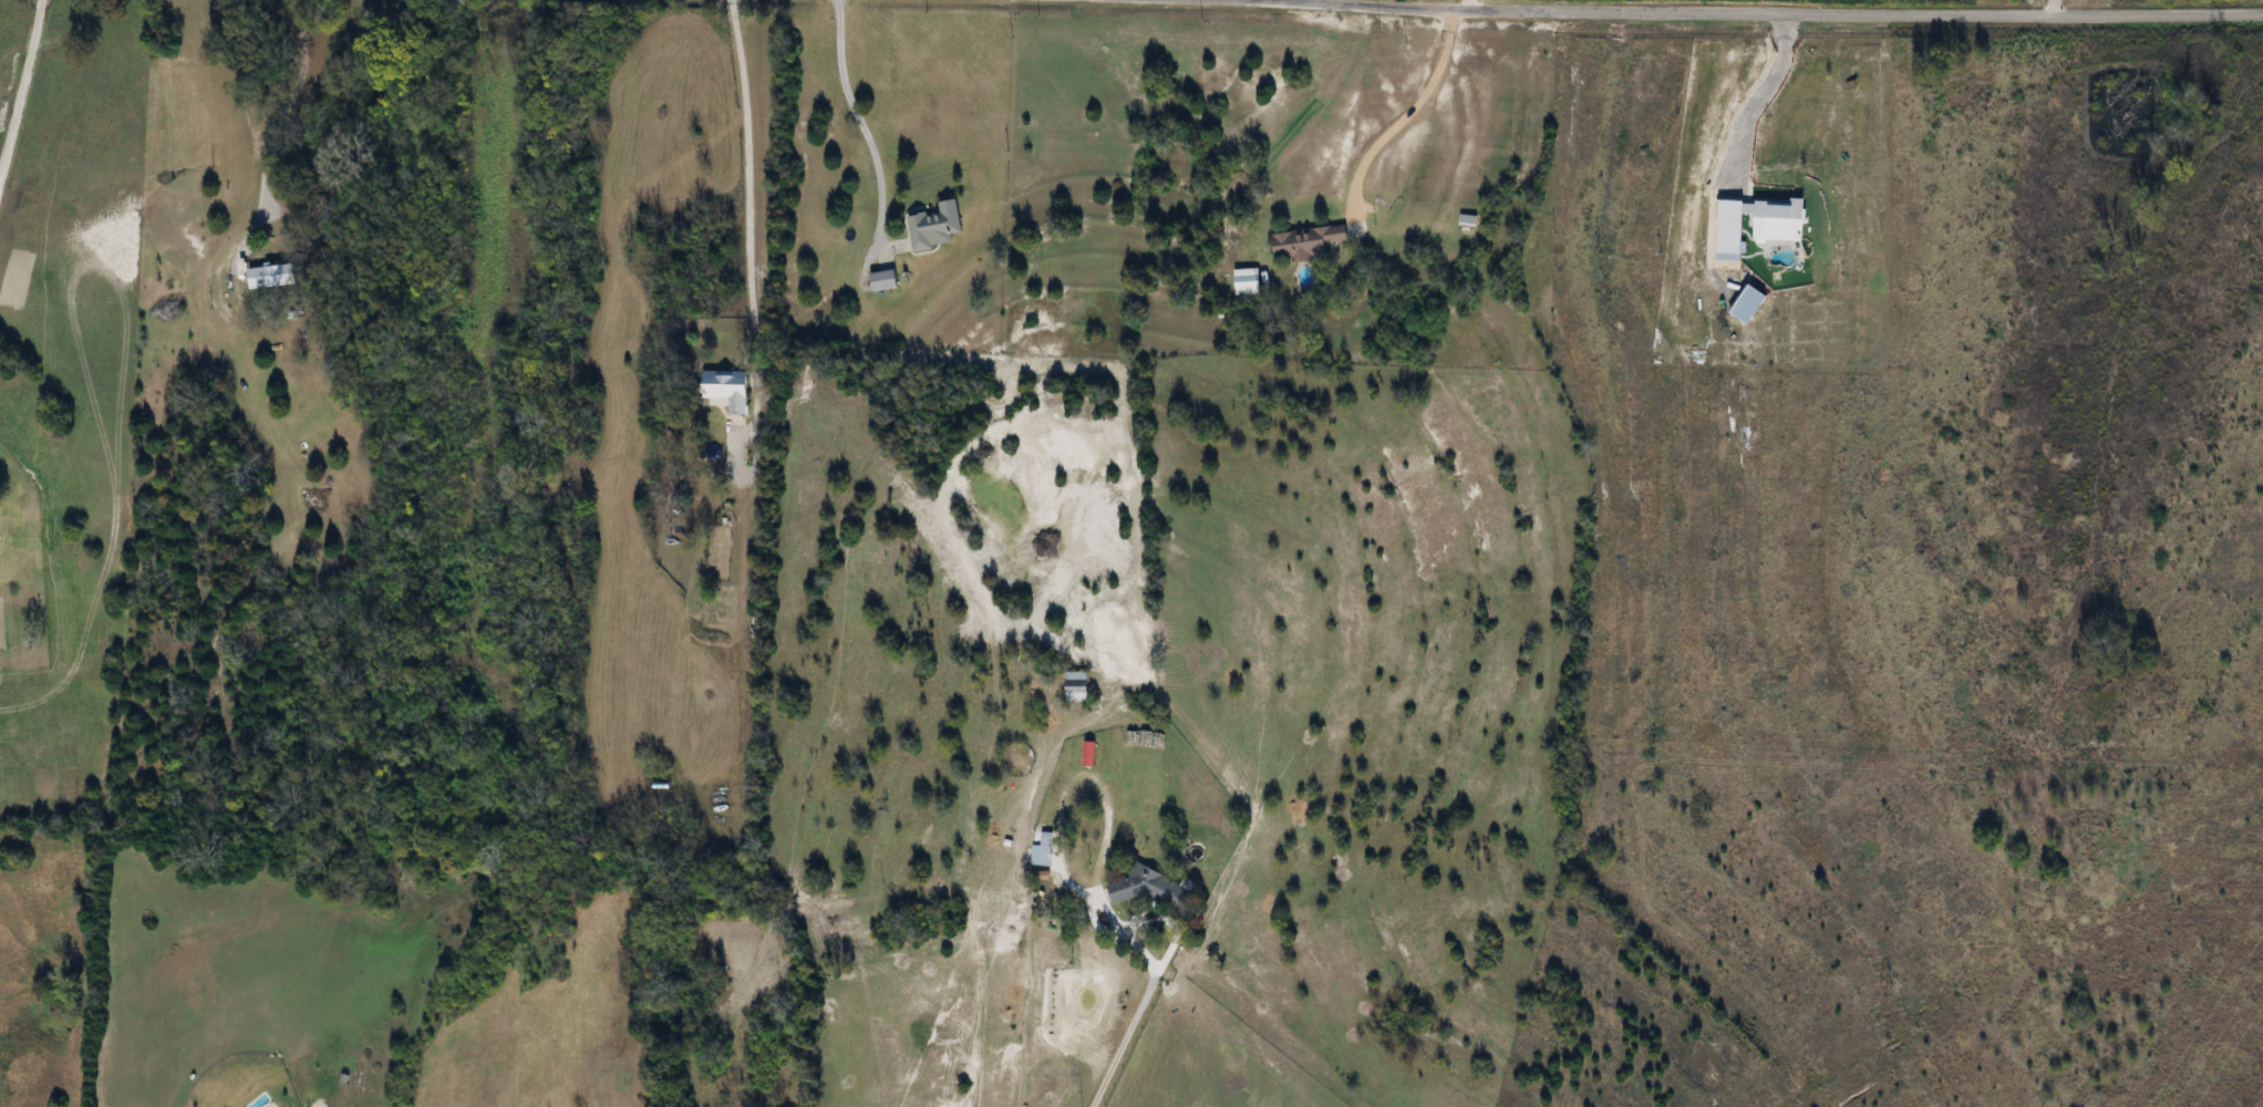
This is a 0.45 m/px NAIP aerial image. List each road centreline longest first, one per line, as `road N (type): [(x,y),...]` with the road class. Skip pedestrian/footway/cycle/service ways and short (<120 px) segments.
road 1 (residential): [(1259,0),(1488,10),(2262,13)]
road 2 (residential): [(1090,1106),(1159,965)]
road 3 (residential): [(1159,965),(1175,933),(1171,919),(1139,914),(1127,933),(1159,965)]

